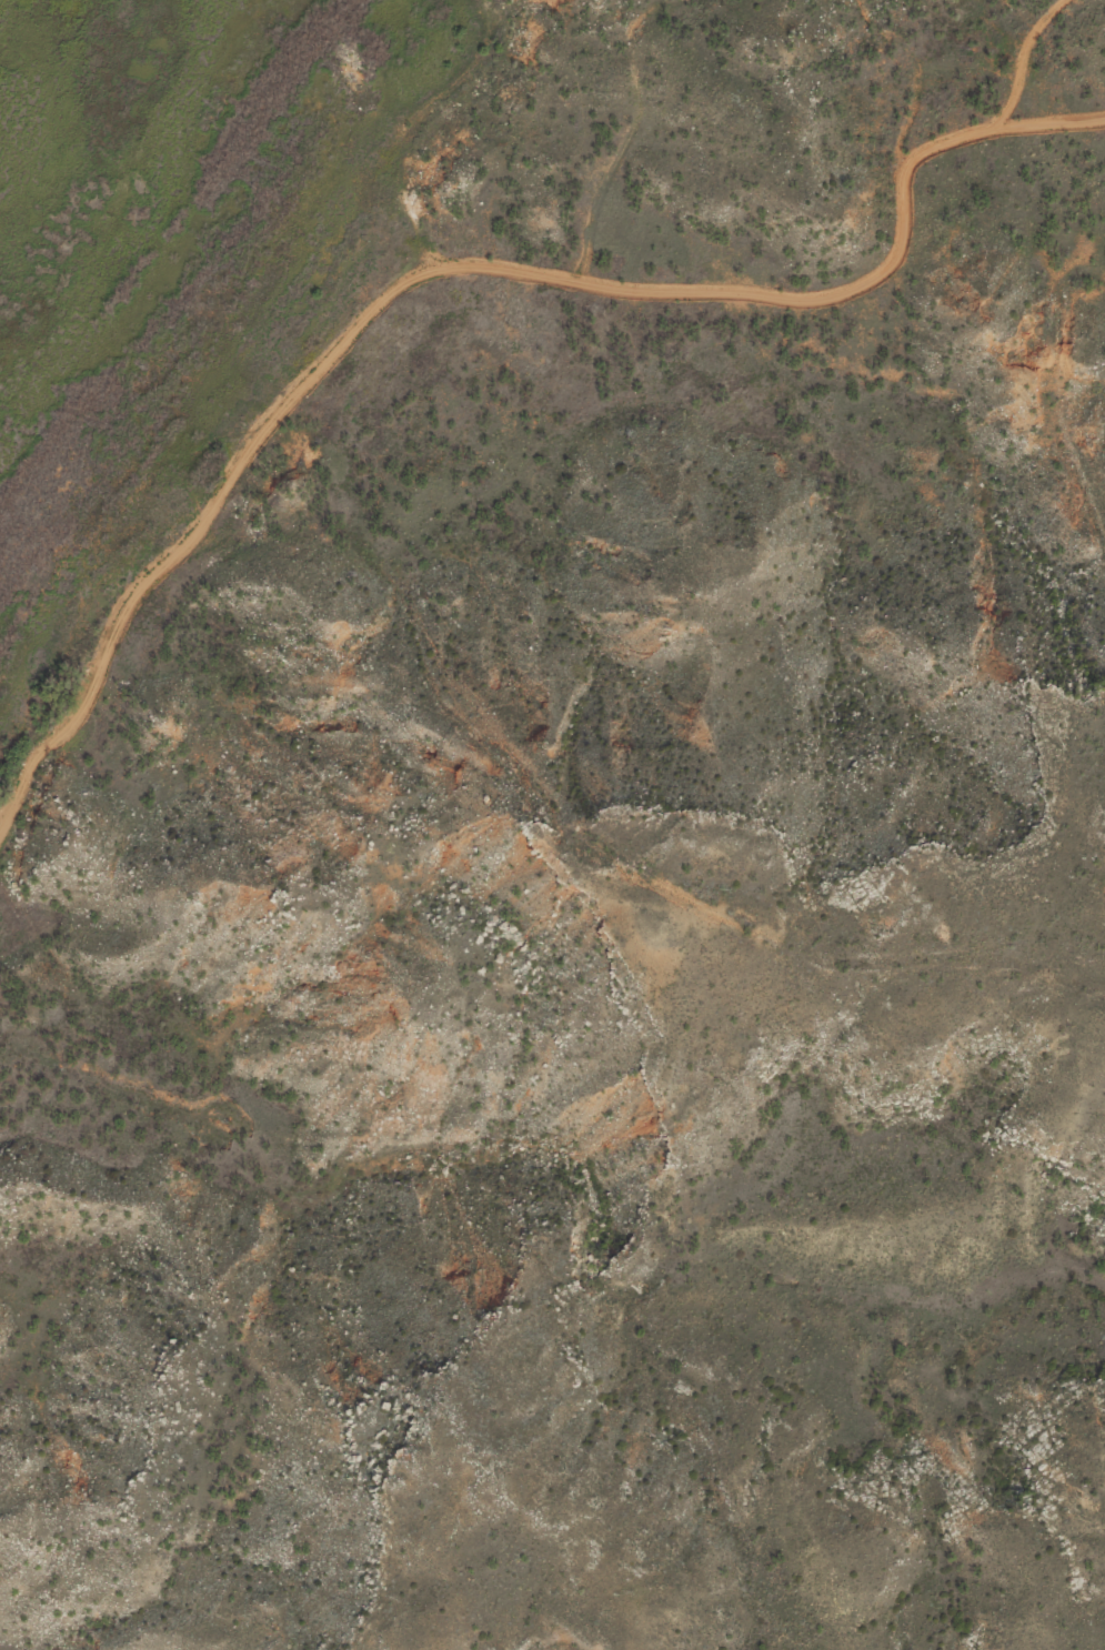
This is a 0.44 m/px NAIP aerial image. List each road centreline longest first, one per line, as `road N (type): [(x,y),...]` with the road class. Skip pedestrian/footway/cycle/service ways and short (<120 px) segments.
road 1 (track): [(0,832),(48,758),(101,698),(134,602),(222,525),(291,412),(383,293),(459,265),(822,305),(893,274),(910,249),(918,154),(1005,129),(1104,118)]
road 2 (track): [(918,154),(913,138),(926,93),(918,57),(867,0)]
road 3 (track): [(1005,129),(1024,94),(1039,27),(1069,0)]

